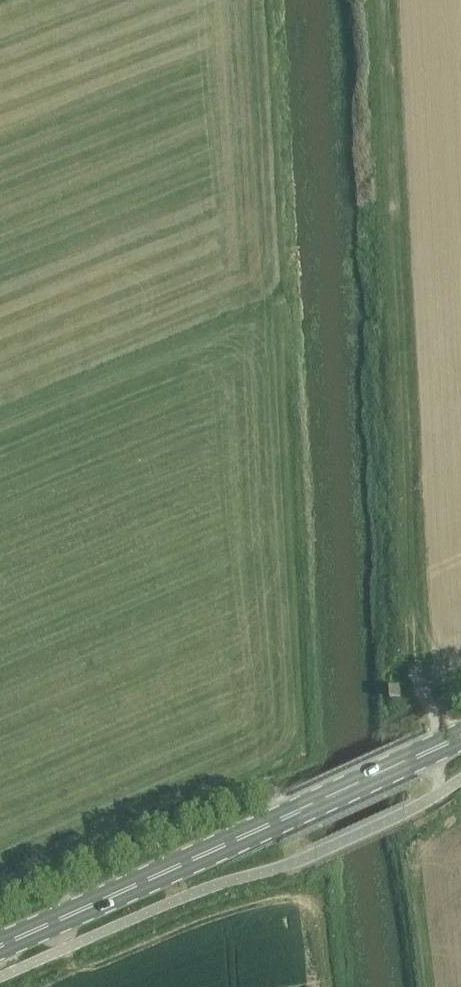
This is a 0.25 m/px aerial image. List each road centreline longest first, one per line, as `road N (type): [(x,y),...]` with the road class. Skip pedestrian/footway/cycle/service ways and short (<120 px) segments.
road 1 (primary): [(0,945),(460,733)]

